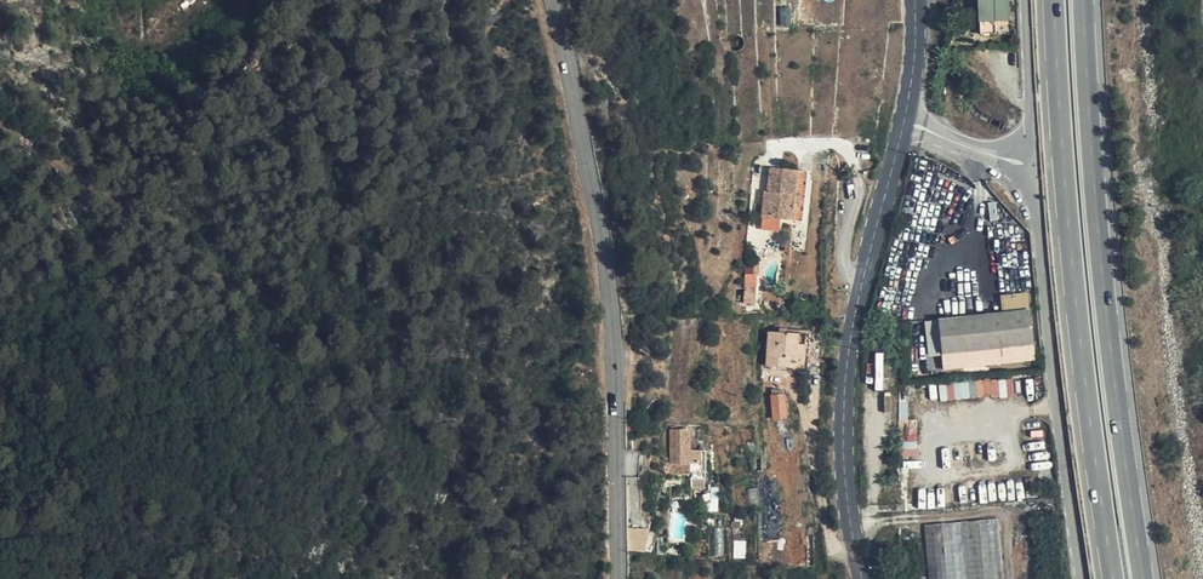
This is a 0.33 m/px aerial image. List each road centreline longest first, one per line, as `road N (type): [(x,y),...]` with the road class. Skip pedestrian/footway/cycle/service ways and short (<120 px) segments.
road 1 (secondary): [(916,0),(912,79),(862,283),(848,378),(846,472),(864,578)]
road 2 (tertiary): [(554,0),(611,284),(621,578)]
road 3 (trunk): [(1052,0),(1070,236),(1112,578)]
road 4 (trunk): [(1142,578),(1114,385),(1084,0)]
road 5 (unclassified): [(1024,0),(1048,347),(1080,578)]

